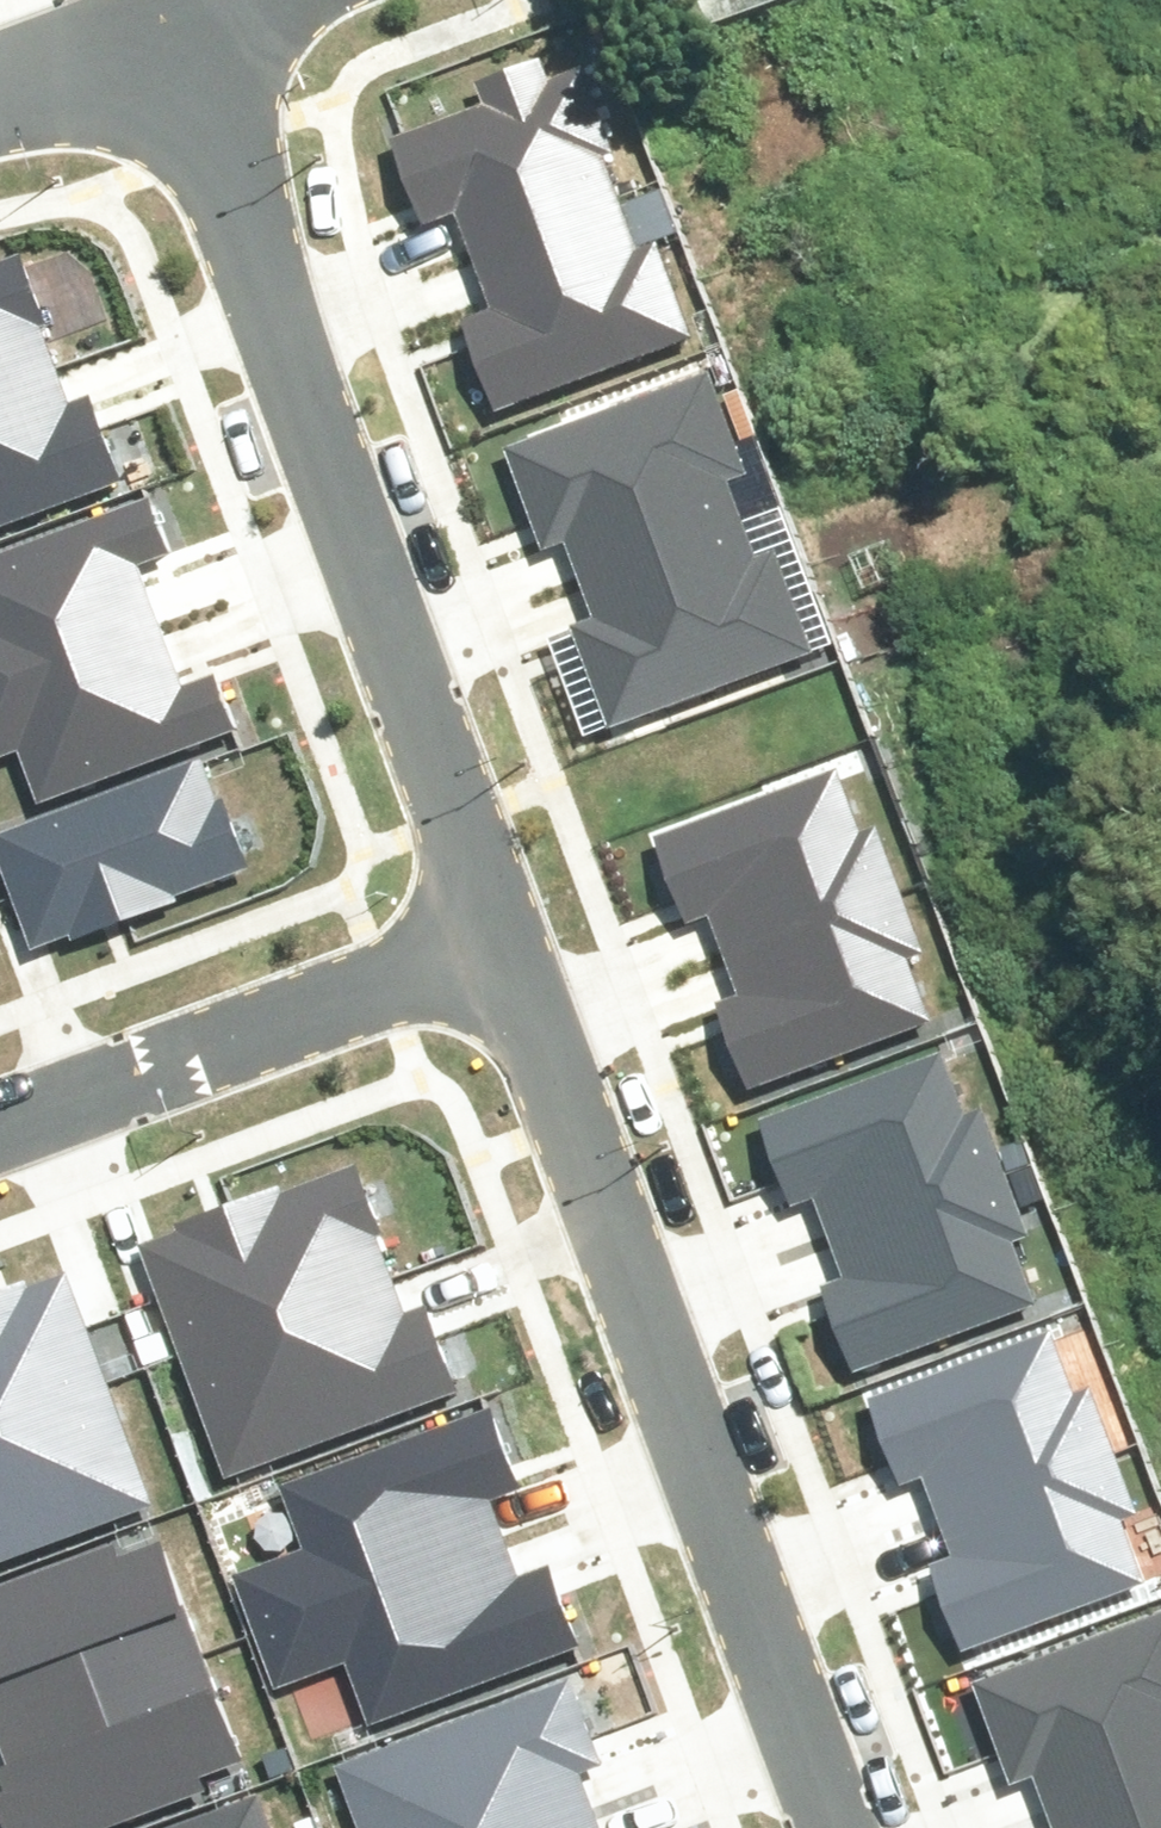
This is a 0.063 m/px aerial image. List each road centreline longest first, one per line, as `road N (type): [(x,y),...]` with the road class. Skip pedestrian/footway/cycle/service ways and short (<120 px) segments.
road 1 (residential): [(461,920),(808,1827)]
road 2 (residential): [(135,24),(461,920)]
road 3 (residential): [(0,1098),(461,920)]
road 4 (residential): [(0,75),(135,24)]

